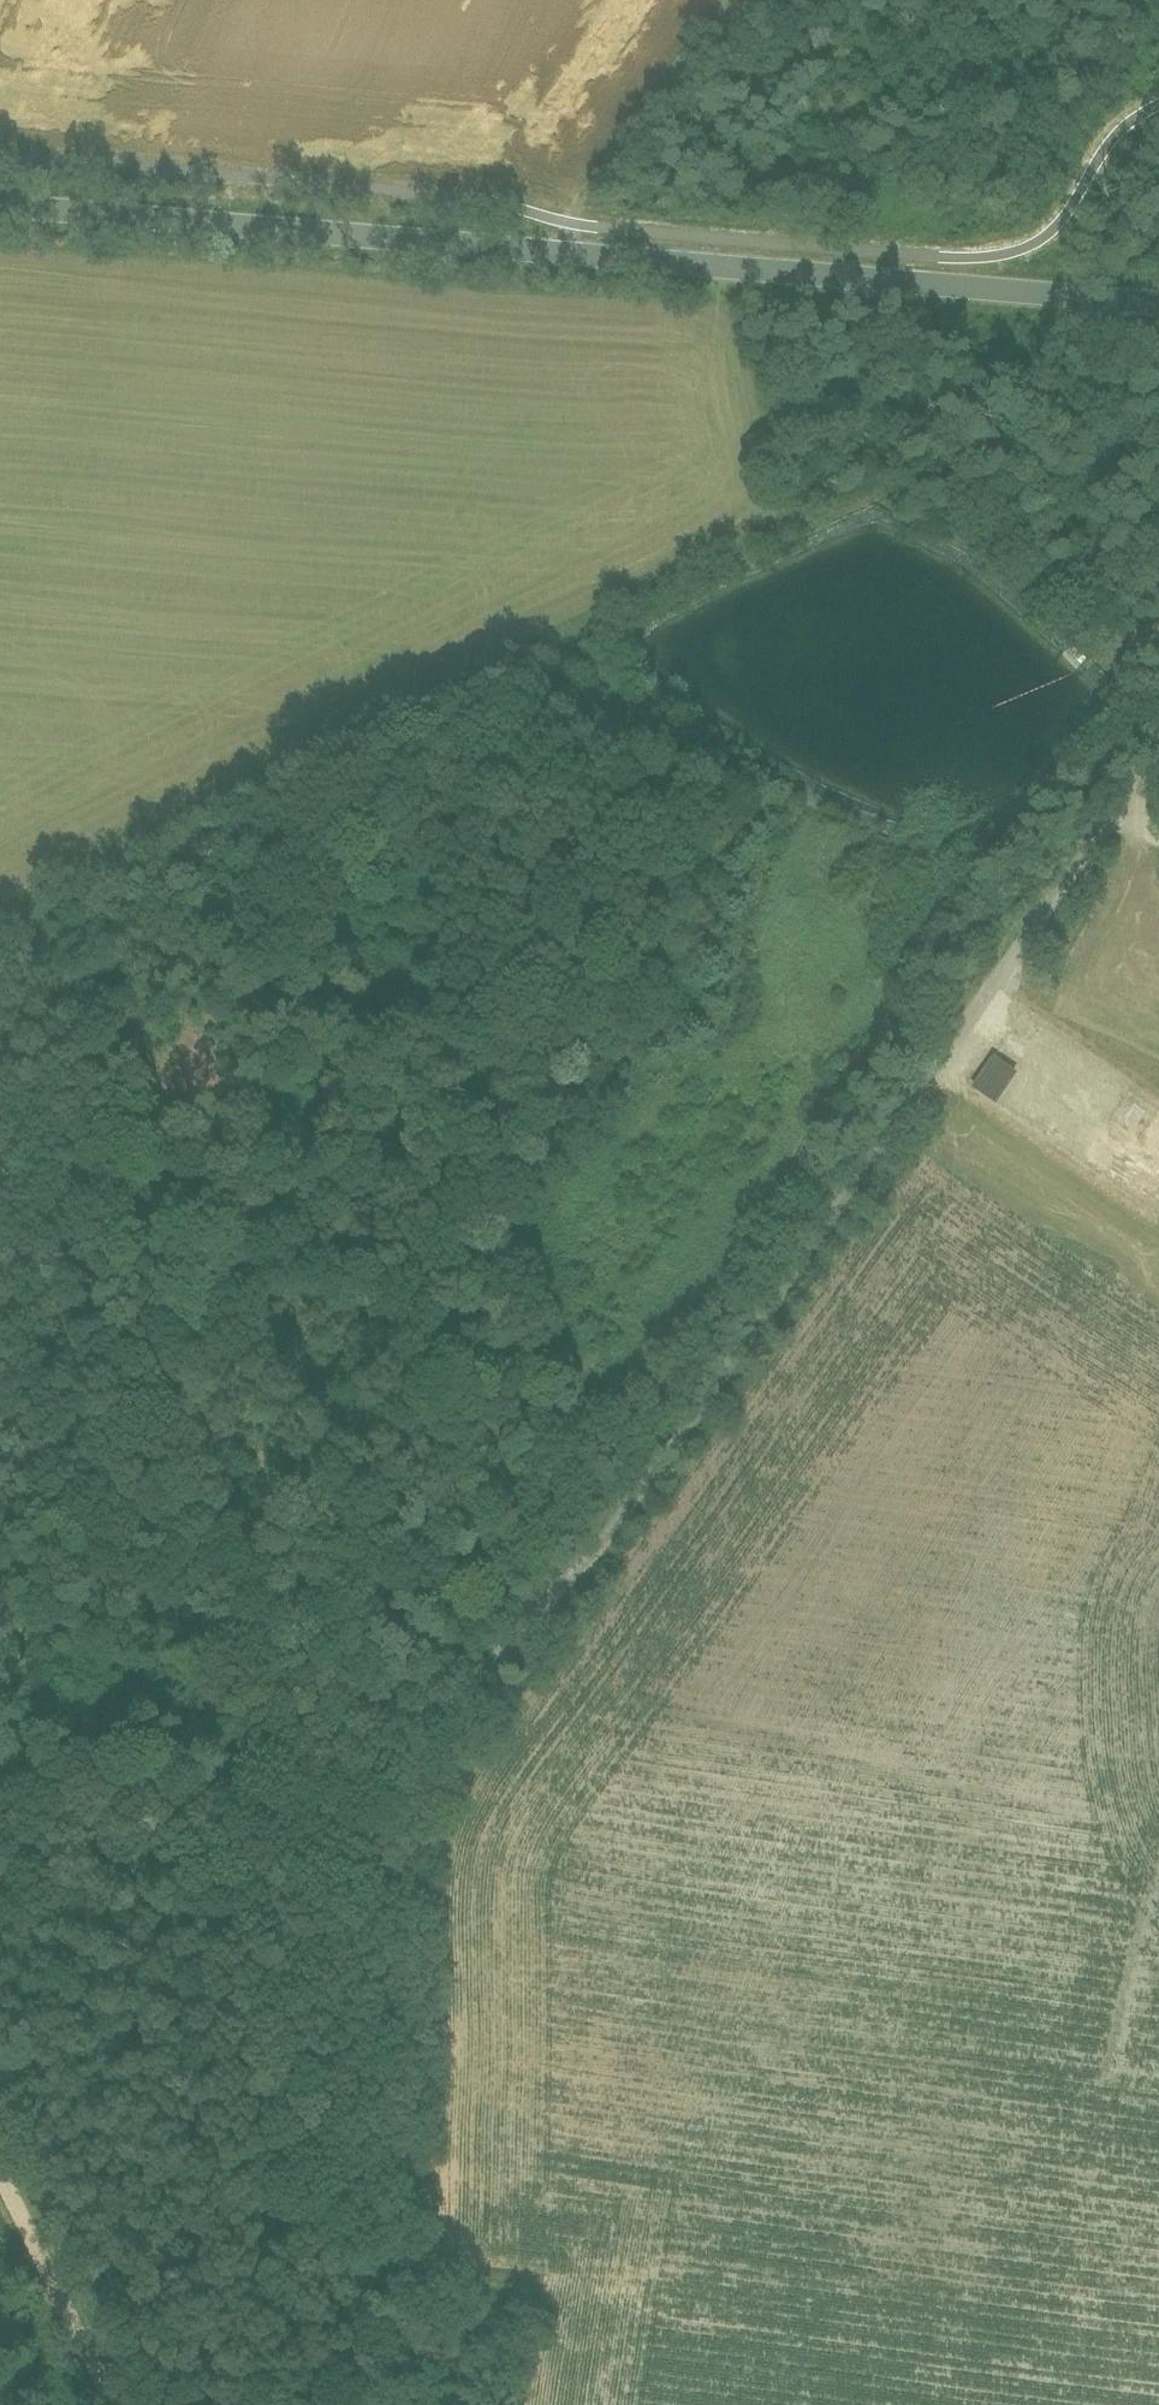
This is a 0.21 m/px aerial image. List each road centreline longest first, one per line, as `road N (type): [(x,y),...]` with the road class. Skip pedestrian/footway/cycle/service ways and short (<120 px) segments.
road 1 (unclassified): [(0,1892),(272,1781),(416,1713),(492,1662),(636,1502),(1158,757)]
road 2 (tertiary): [(0,208),(762,280),(1158,305)]
road 3 (track): [(0,2161),(115,2404)]

